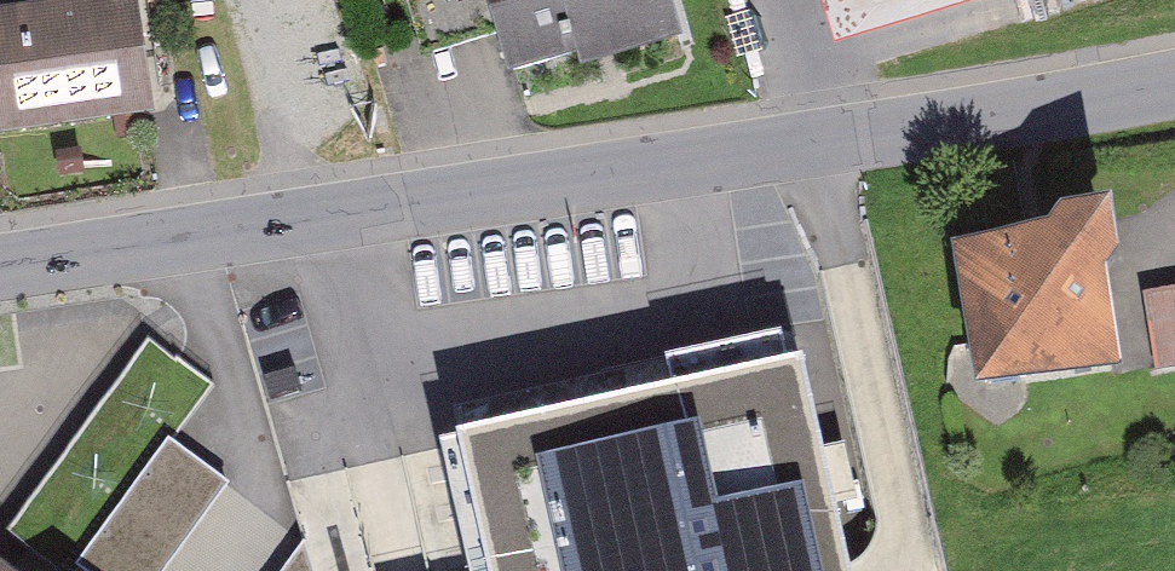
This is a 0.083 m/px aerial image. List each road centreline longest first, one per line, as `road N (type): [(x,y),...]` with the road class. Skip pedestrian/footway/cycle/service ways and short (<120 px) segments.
road 1 (tertiary): [(0,269),(1174,83)]
road 2 (track): [(240,0),(313,221)]

